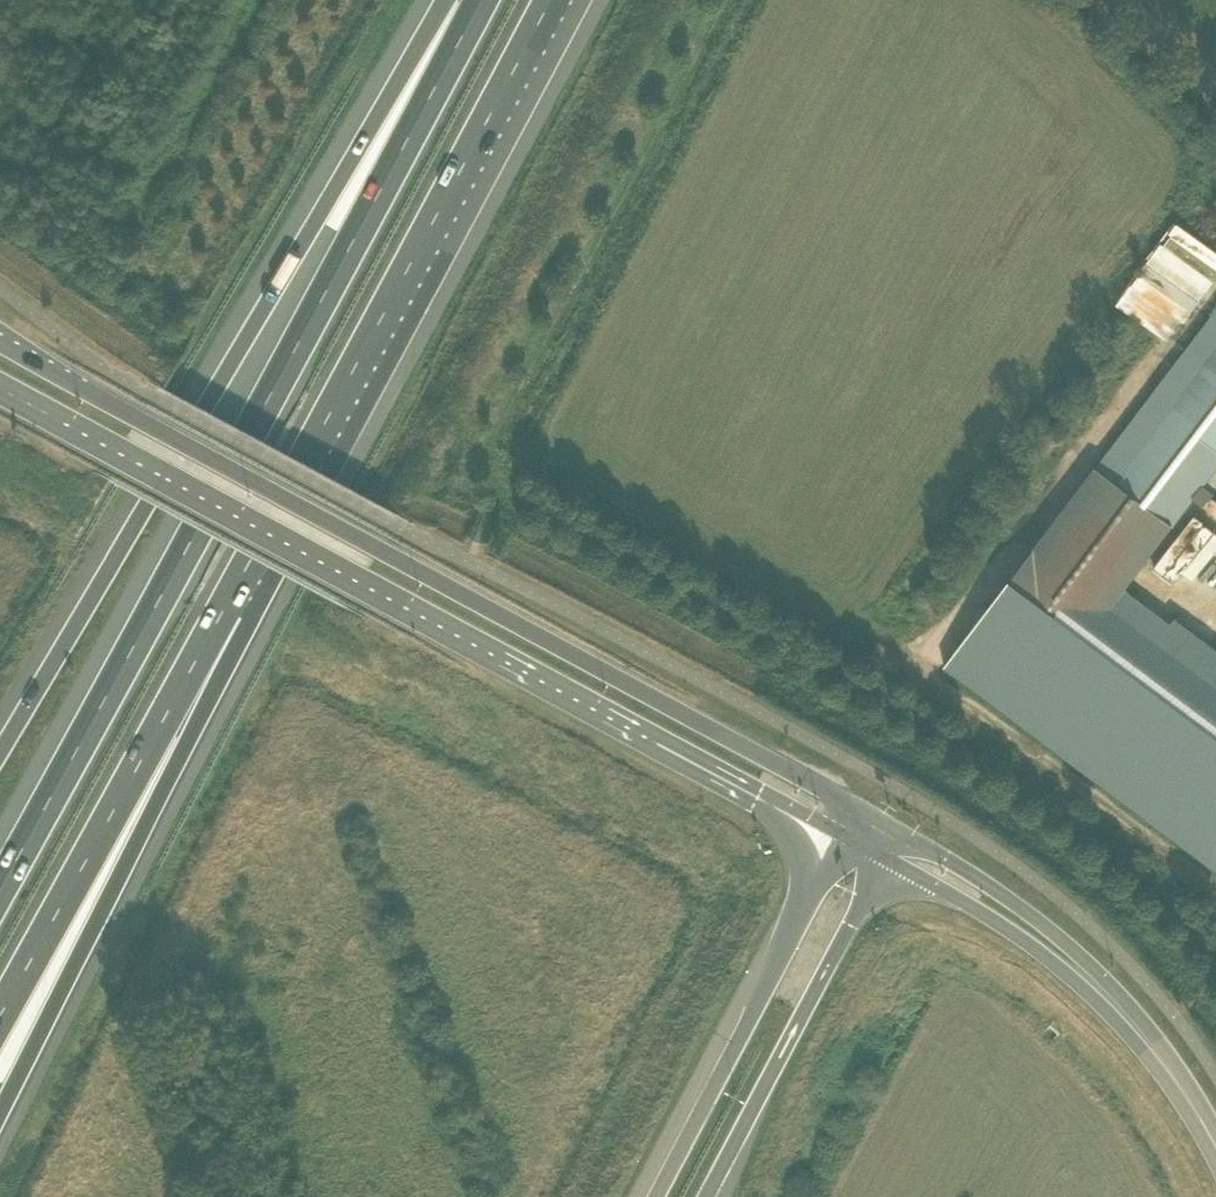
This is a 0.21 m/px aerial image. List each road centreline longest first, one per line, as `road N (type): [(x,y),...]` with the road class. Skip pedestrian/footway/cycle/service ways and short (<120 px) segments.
road 1 (motorway): [(479,0),(0,887)]
road 2 (secondary): [(880,815),(0,338)]
road 3 (secondary): [(0,387),(844,837)]
road 4 (motorway): [(470,0),(347,167),(0,753)]
road 5 (motorway): [(230,602),(550,0)]
road 6 (motorway): [(0,1128),(230,602)]
road 7 (motorway): [(0,1015),(230,602)]
road 8 (motorway): [(844,837),(658,1196)]
road 9 (tertiary): [(1171,1073),(1089,963),(979,878),(880,815)]
road 10 (motorway): [(705,1196),(885,859)]
road 11 (tertiary): [(885,859),(1033,946),(1171,1073)]
road 12 (track): [(270,0),(151,218)]
road 13 (unclassified): [(1215,82),(1123,0)]

